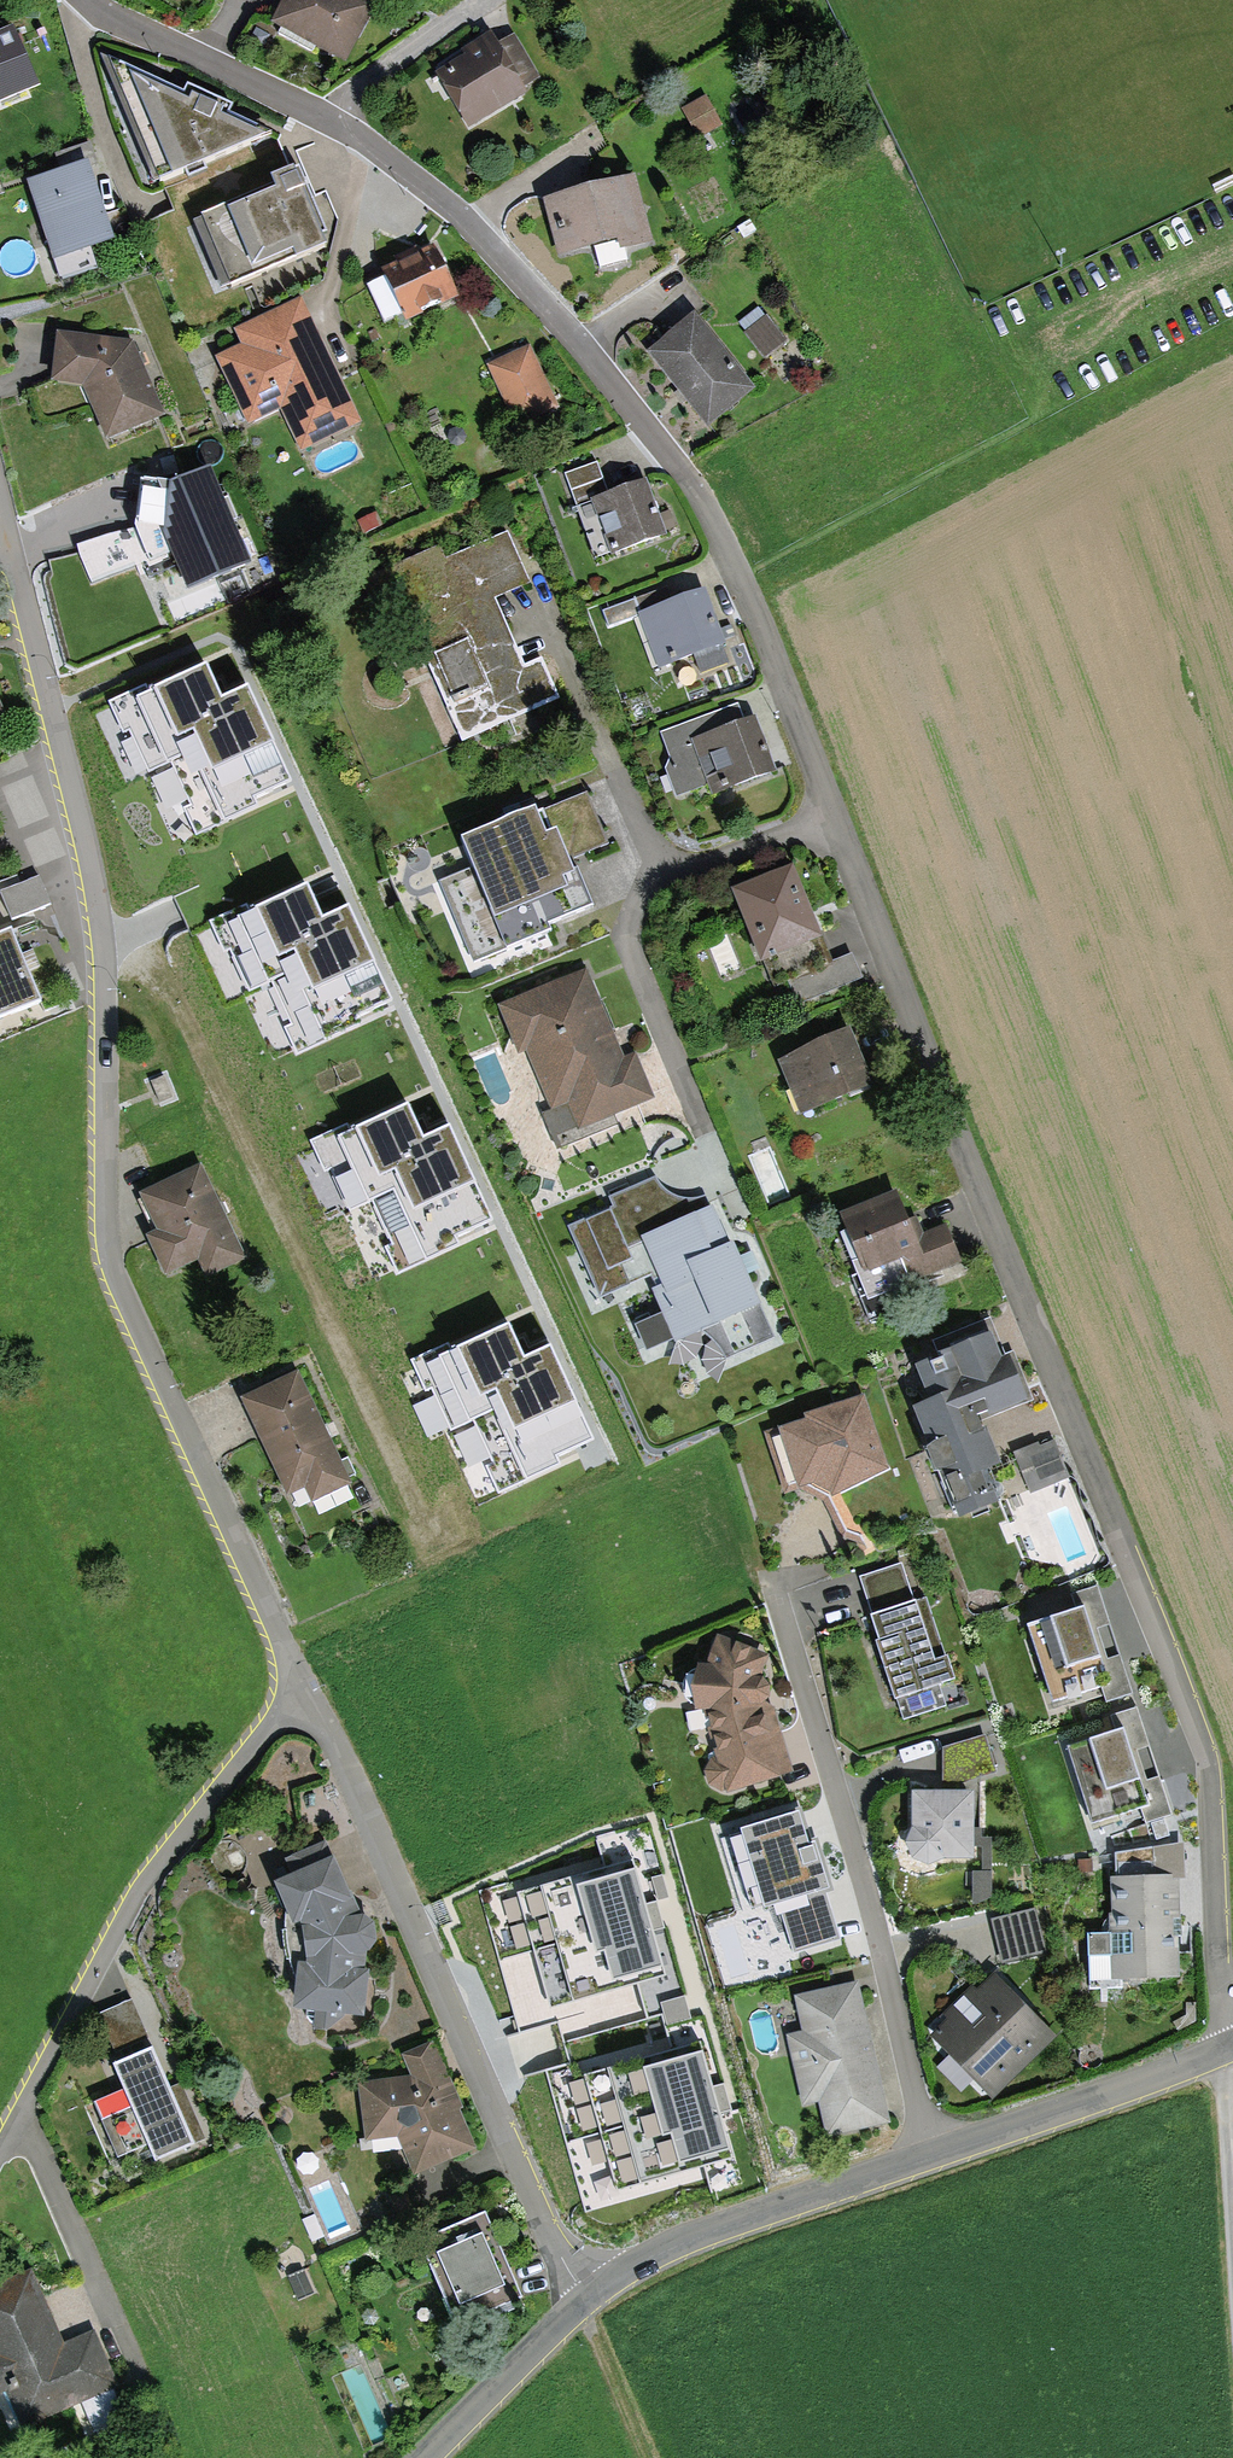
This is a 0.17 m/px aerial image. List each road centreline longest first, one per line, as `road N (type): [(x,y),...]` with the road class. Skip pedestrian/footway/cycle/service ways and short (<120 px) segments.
road 1 (residential): [(91,0),(342,124),(449,200),(547,301),(701,496),(735,558),(1202,1745),(1218,1966),(1232,2014)]
road 2 (residential): [(0,506),(95,884),(105,970),(111,1263),(306,1693)]
road 3 (unclassified): [(588,2300),(553,2242),(306,1693)]
road 4 (residential): [(933,2154),(867,1888),(772,1583)]
road 5 (unclassified): [(306,1693),(283,1706),(145,1886),(0,2154)]
road 6 (residential): [(933,2154),(682,2241),(588,2300)]
road 7 (residential): [(1232,2043),(933,2154)]
road 8 (residential): [(588,2300),(421,2457)]
road 9 (track): [(588,2300),(594,2335),(647,2457)]
road 10 (track): [(1220,2049),(1232,2173)]

